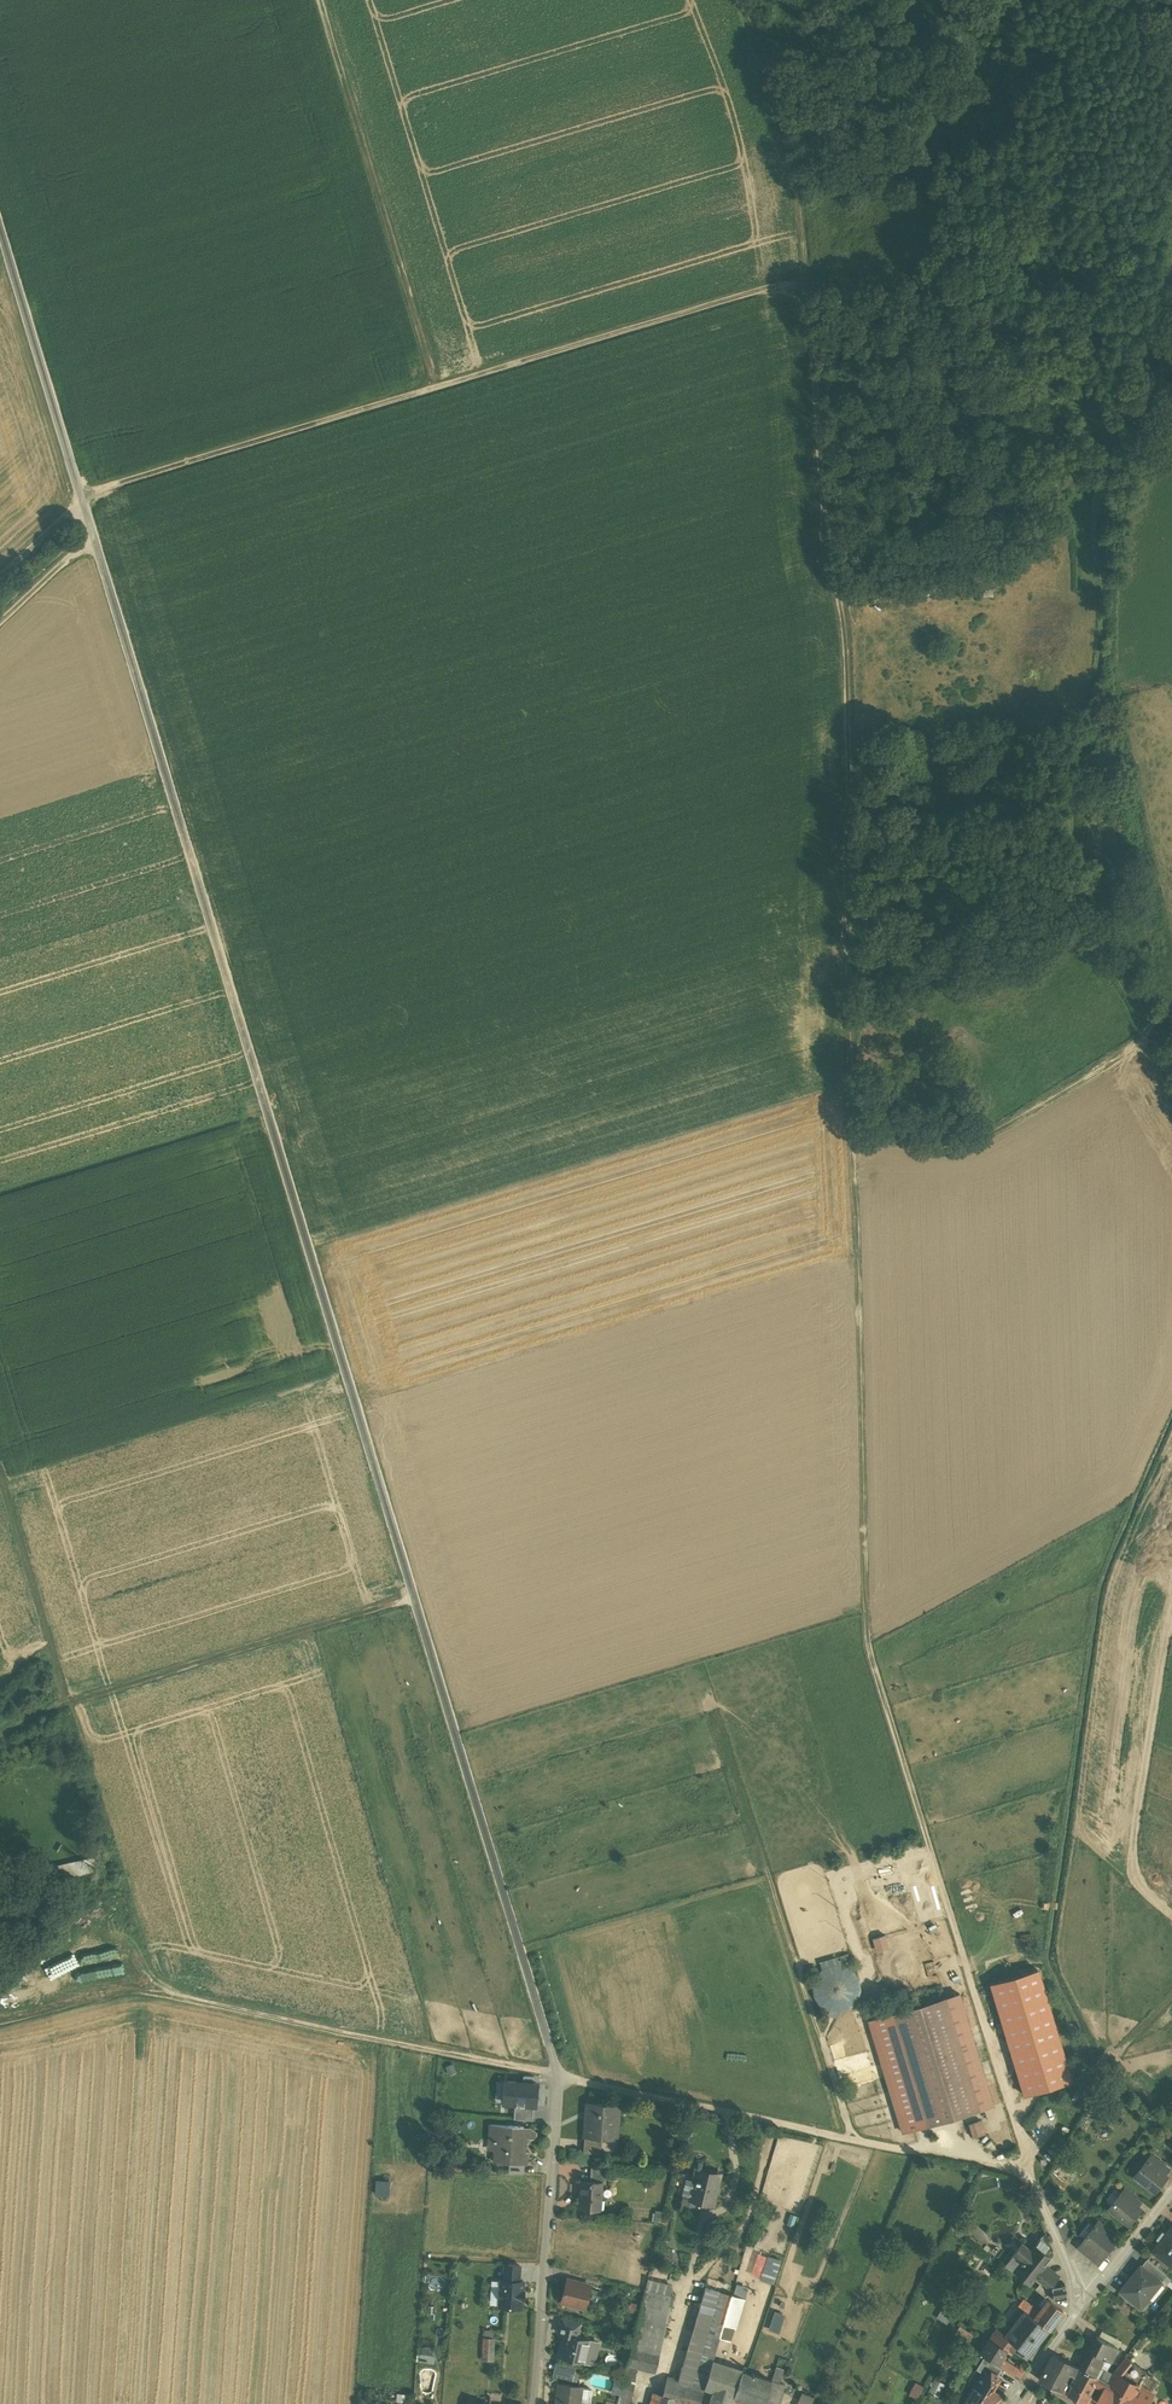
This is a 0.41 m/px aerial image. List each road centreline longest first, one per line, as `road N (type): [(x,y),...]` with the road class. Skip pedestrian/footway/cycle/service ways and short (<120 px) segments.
road 1 (track): [(558,2077),(0,228)]
road 2 (track): [(742,0),(778,100),(802,211),(827,505),(848,635),(854,1145)]
road 3 (track): [(854,1145),(878,1657),(1039,2184)]
road 4 (track): [(558,2077),(155,1987),(0,2016)]
road 5 (track): [(558,2077),(1039,2184)]
road 6 (track): [(438,386),(83,500),(0,575)]
road 7 (track): [(324,0),(438,386)]
road 8 (track): [(810,279),(438,386)]
road 9 (track): [(413,1597),(69,1703)]
road 10 (residential): [(535,2403),(558,2077)]
road 11 (track): [(69,1703),(155,1987)]
road 12 (track): [(1171,1914),(1142,1883),(1171,1652)]
road 13 (residential): [(1010,2403),(1171,2192)]
road 14 (track): [(0,1476),(69,1703)]
road 15 (track): [(0,624),(94,538)]
road 16 (track): [(1039,2184),(1074,2287),(1088,2299)]

